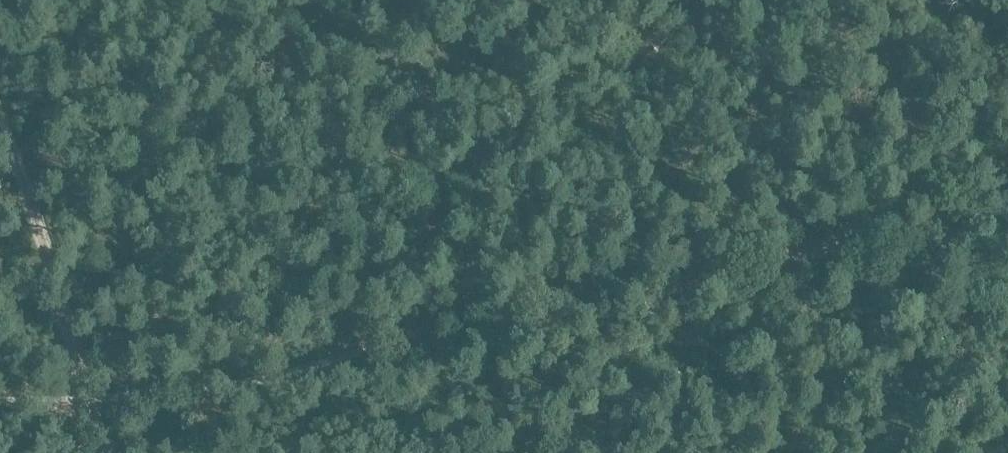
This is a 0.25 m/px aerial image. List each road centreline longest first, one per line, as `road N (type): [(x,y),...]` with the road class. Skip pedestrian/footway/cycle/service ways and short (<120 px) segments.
road 1 (track): [(90,407),(319,368),(473,312),(618,302),(946,227),(1007,229)]
road 2 (track): [(0,120),(90,407)]
road 3 (track): [(875,0),(902,106),(946,227)]

